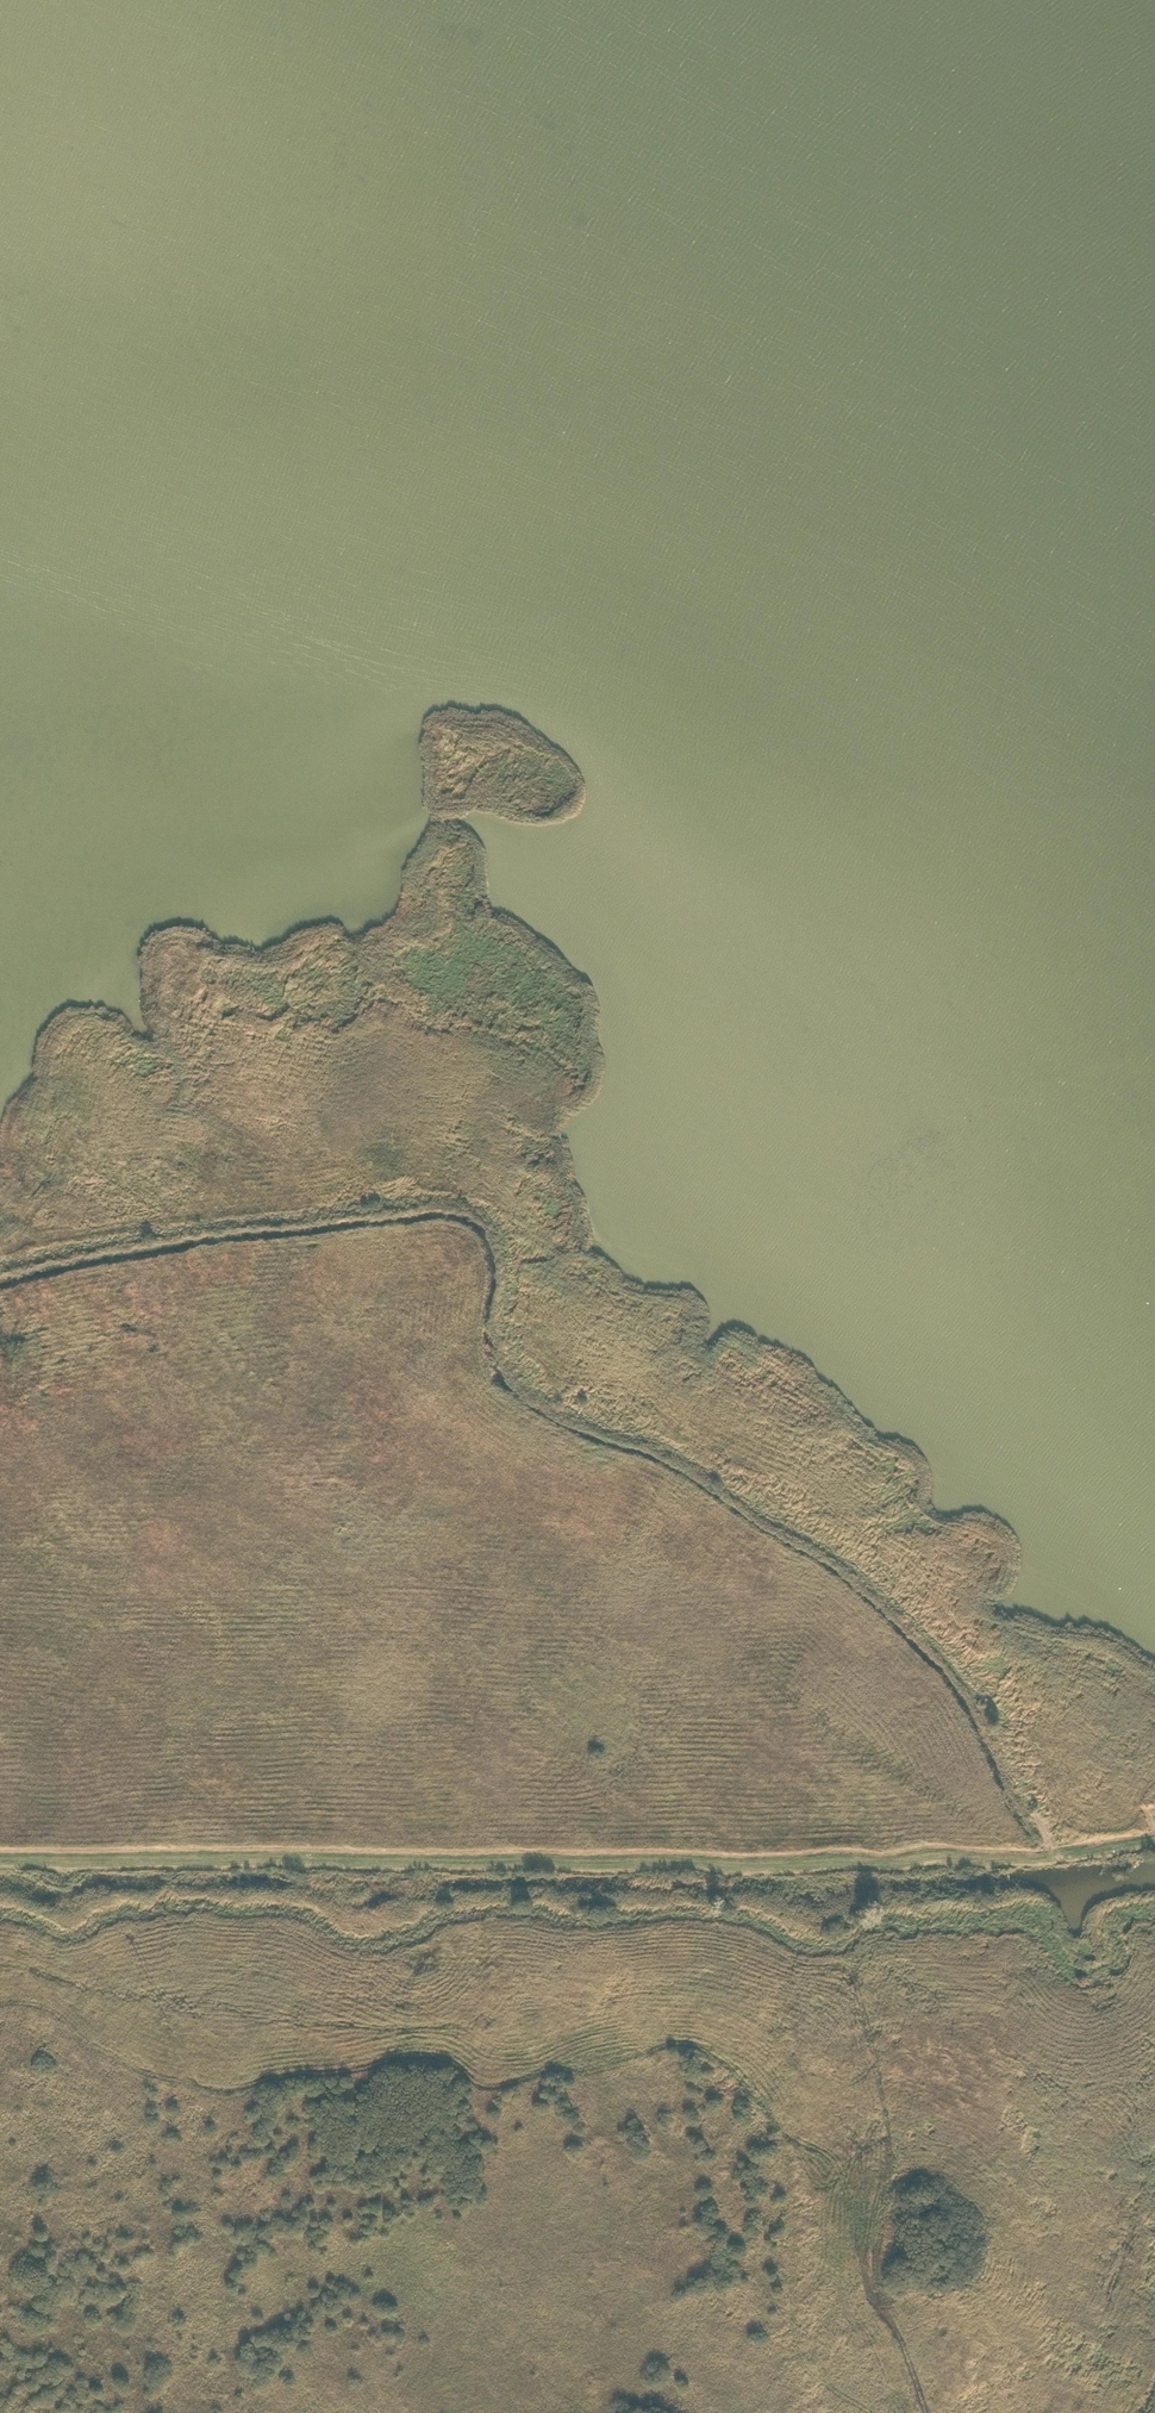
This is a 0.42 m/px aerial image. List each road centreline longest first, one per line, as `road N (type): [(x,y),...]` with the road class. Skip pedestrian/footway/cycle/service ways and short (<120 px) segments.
road 1 (track): [(924,2412),(874,2276),(872,2241),(886,2190)]

